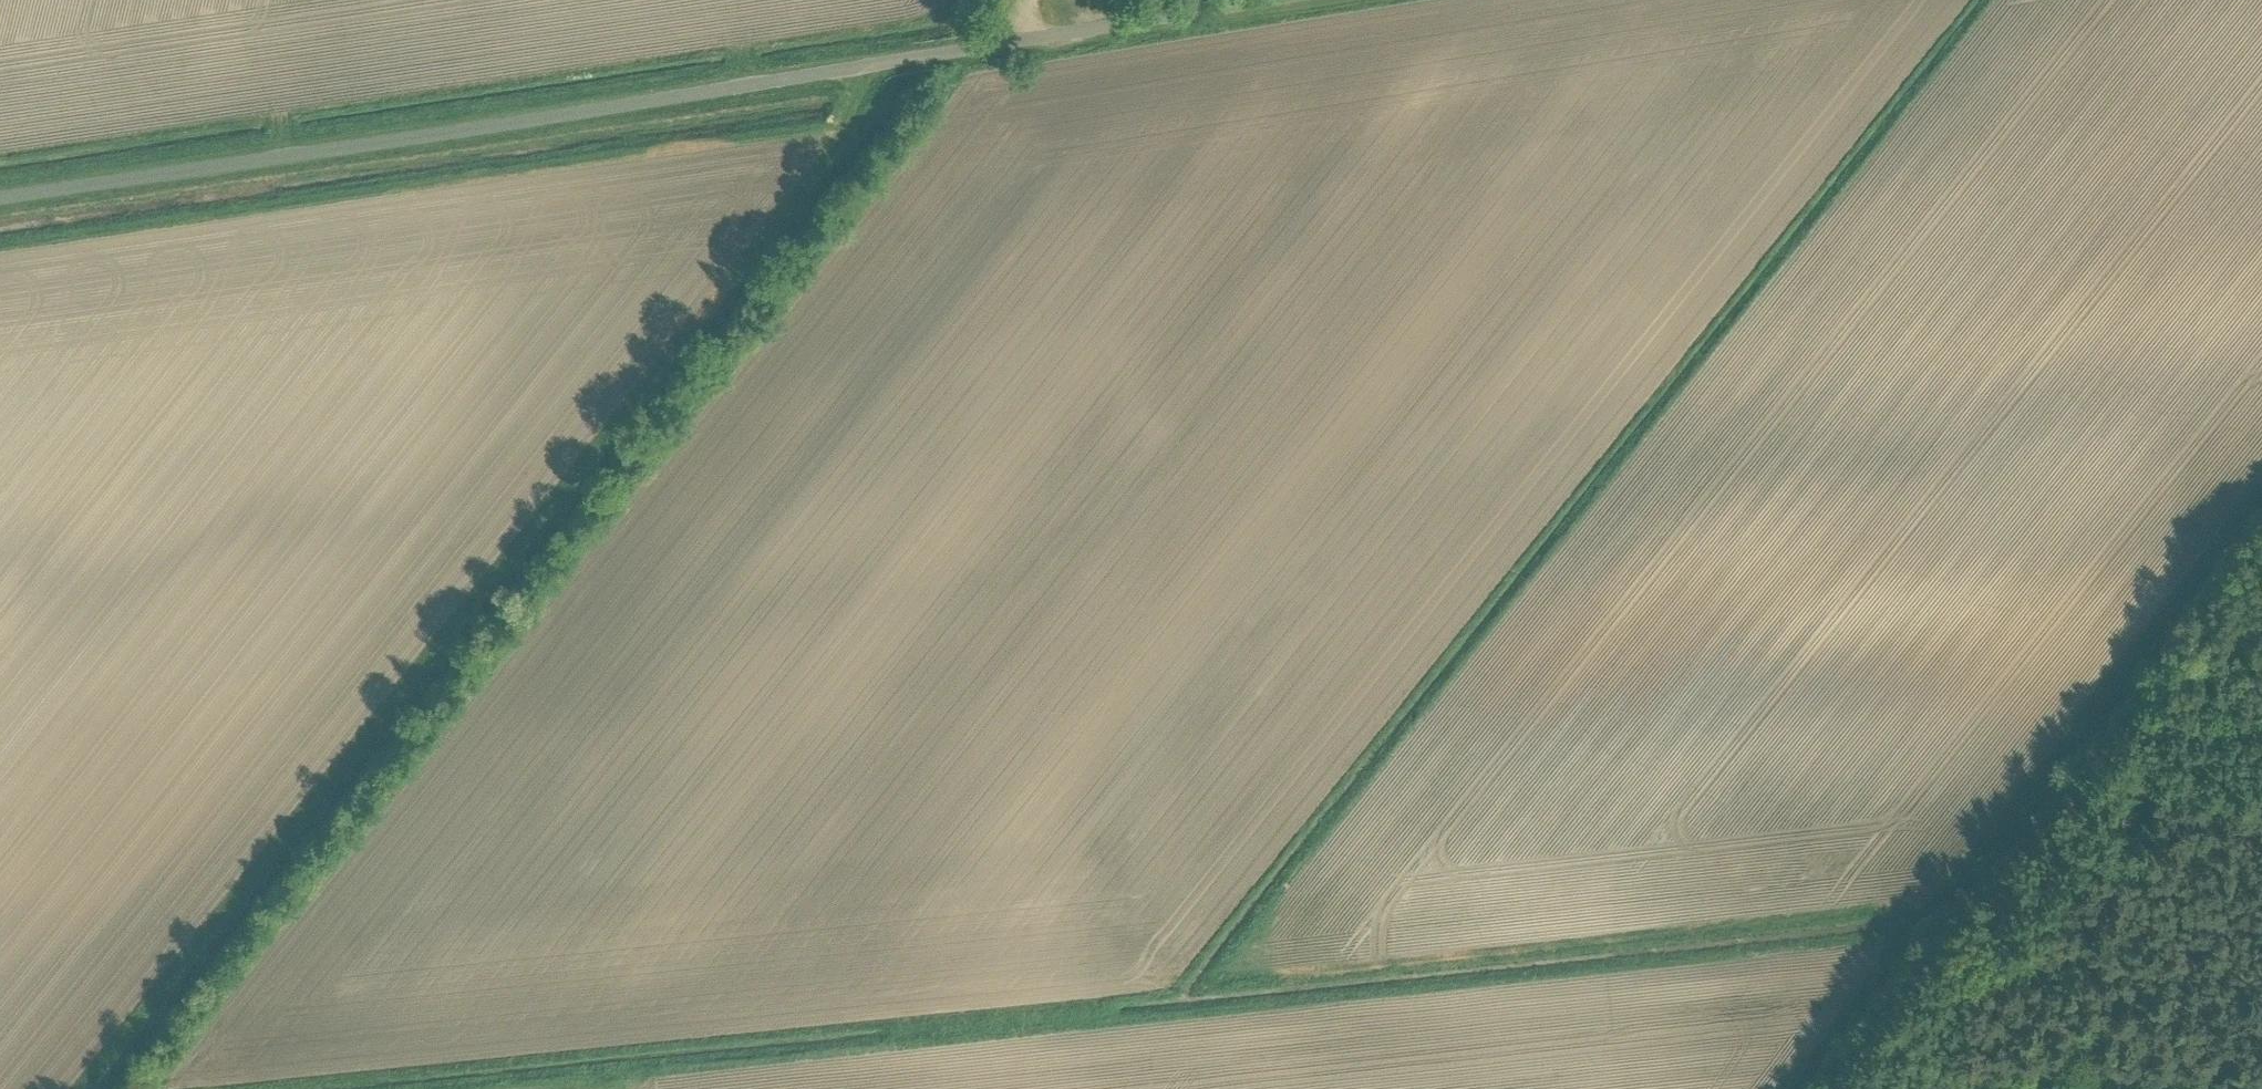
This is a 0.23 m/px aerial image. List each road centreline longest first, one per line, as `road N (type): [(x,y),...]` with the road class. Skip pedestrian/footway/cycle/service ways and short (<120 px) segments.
road 1 (residential): [(1247,0),(0,186)]

